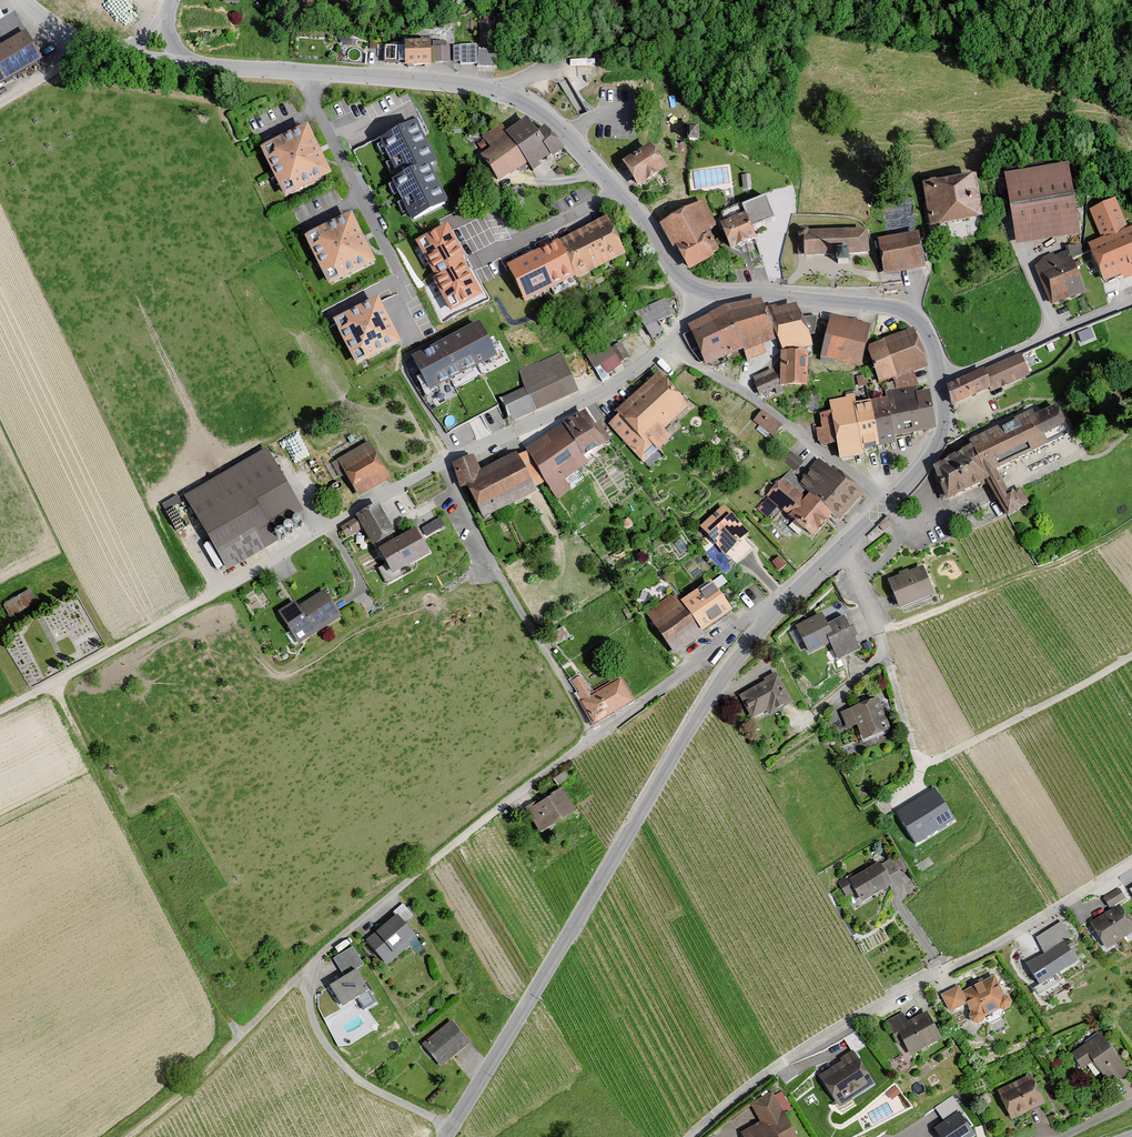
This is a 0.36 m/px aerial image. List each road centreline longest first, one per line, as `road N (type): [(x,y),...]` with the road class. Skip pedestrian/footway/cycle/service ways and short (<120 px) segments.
road 1 (unclassified): [(451,1127),(360,1082),(327,1049),(310,1010),(310,967),(533,780),(700,661),(748,616),(772,613)]
road 2 (tertiary): [(772,613),(692,724),(451,1127)]
road 3 (tertiary): [(192,66),(456,85),(521,102),(566,136),(630,206),(680,279),(701,290)]
road 4 (unclassified): [(690,1136),(842,1025),(1004,945),(1131,865)]
road 5 (unclassified): [(440,464),(33,694)]
road 6 (tertiary): [(701,290),(904,312),(927,334),(940,384)]
road 7 (track): [(878,633),(1065,564),(1131,525)]
road 8 (residential): [(668,346),(758,402),(886,505)]
road 9 (residential): [(668,346),(610,387),(440,464)]
road 10 (residential): [(940,384),(1131,303)]
road 11 (tertiary): [(940,384),(938,439),(886,505)]
road 12 (track): [(310,967),(223,1054)]

